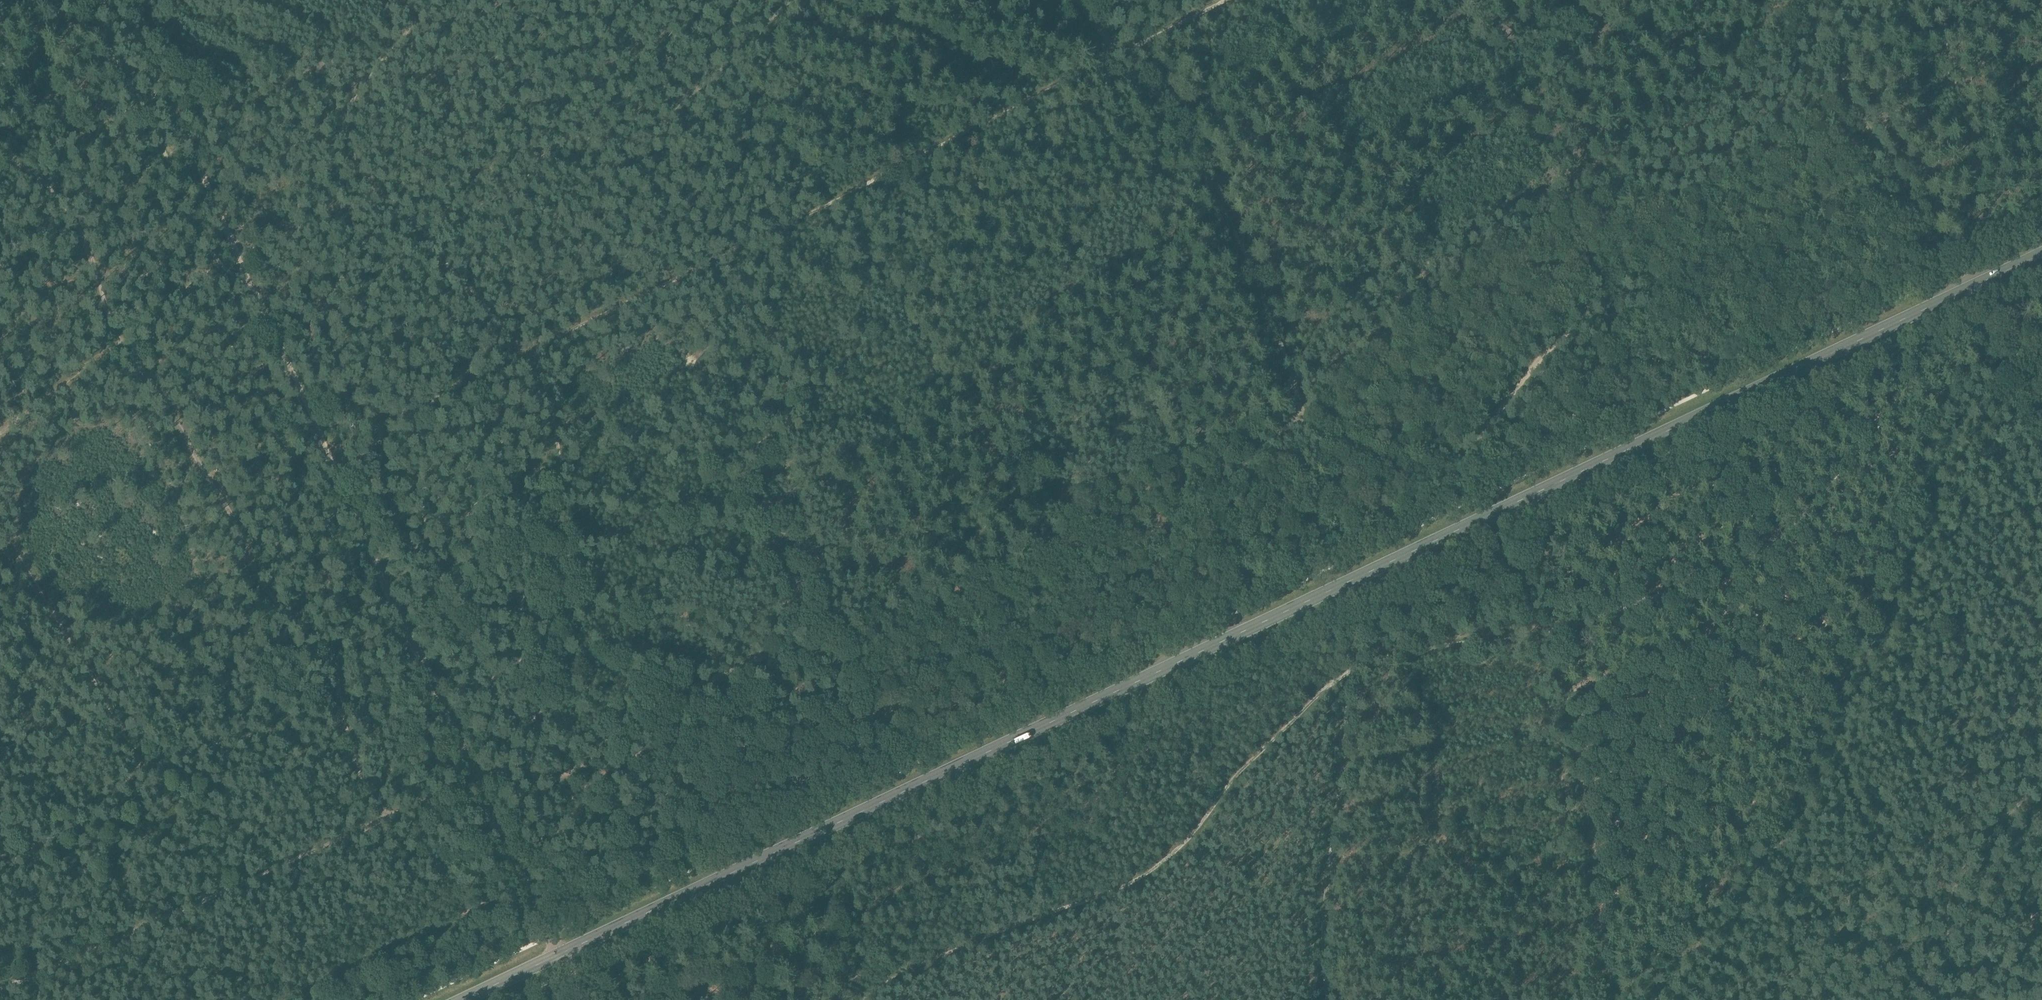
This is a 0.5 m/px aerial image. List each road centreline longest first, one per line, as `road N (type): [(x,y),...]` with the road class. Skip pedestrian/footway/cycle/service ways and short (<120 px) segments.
road 1 (secondary): [(461,999),(2041,254)]
road 2 (track): [(1300,418),(1212,498),(1097,575),(992,604),(888,655),(780,650),(651,709),(564,774),(523,770)]
road 3 (track): [(402,0),(402,19),(345,96),(351,144),(364,173),(506,319),(561,438),(559,503),(517,619),(536,730),(523,770)]
road 4 (track): [(475,772),(147,53),(105,0)]
road 5 (track): [(1300,418),(1387,460),(1445,470),(1572,329),(1605,315),(1676,306),(1835,199),(1913,208),(1941,258)]
road 6 (track): [(525,354),(1120,53)]
road 7 (track): [(237,254),(346,206),(406,218),(477,205),(519,187),(552,142),(564,138),(610,144),(647,136),(715,75),(748,31),(789,0)]
road 8 (track): [(339,699),(332,656),(262,583),(218,490),(119,338)]
road 9 (track): [(381,812),(0,984)]
road 10 (track): [(1120,53),(1227,215),(1280,341),(1300,418)]
road 11 (track): [(1330,999),(1322,902),(1343,671)]
road 12 (track): [(119,338),(75,214),(0,146)]
road 13 (track): [(475,772),(381,812),(339,699)]
road 14 (track): [(199,272),(0,279)]
road 15 (track): [(1941,258),(2041,413)]
road 16 (track): [(549,936),(475,772)]
road 17 (track): [(119,338),(0,432)]

